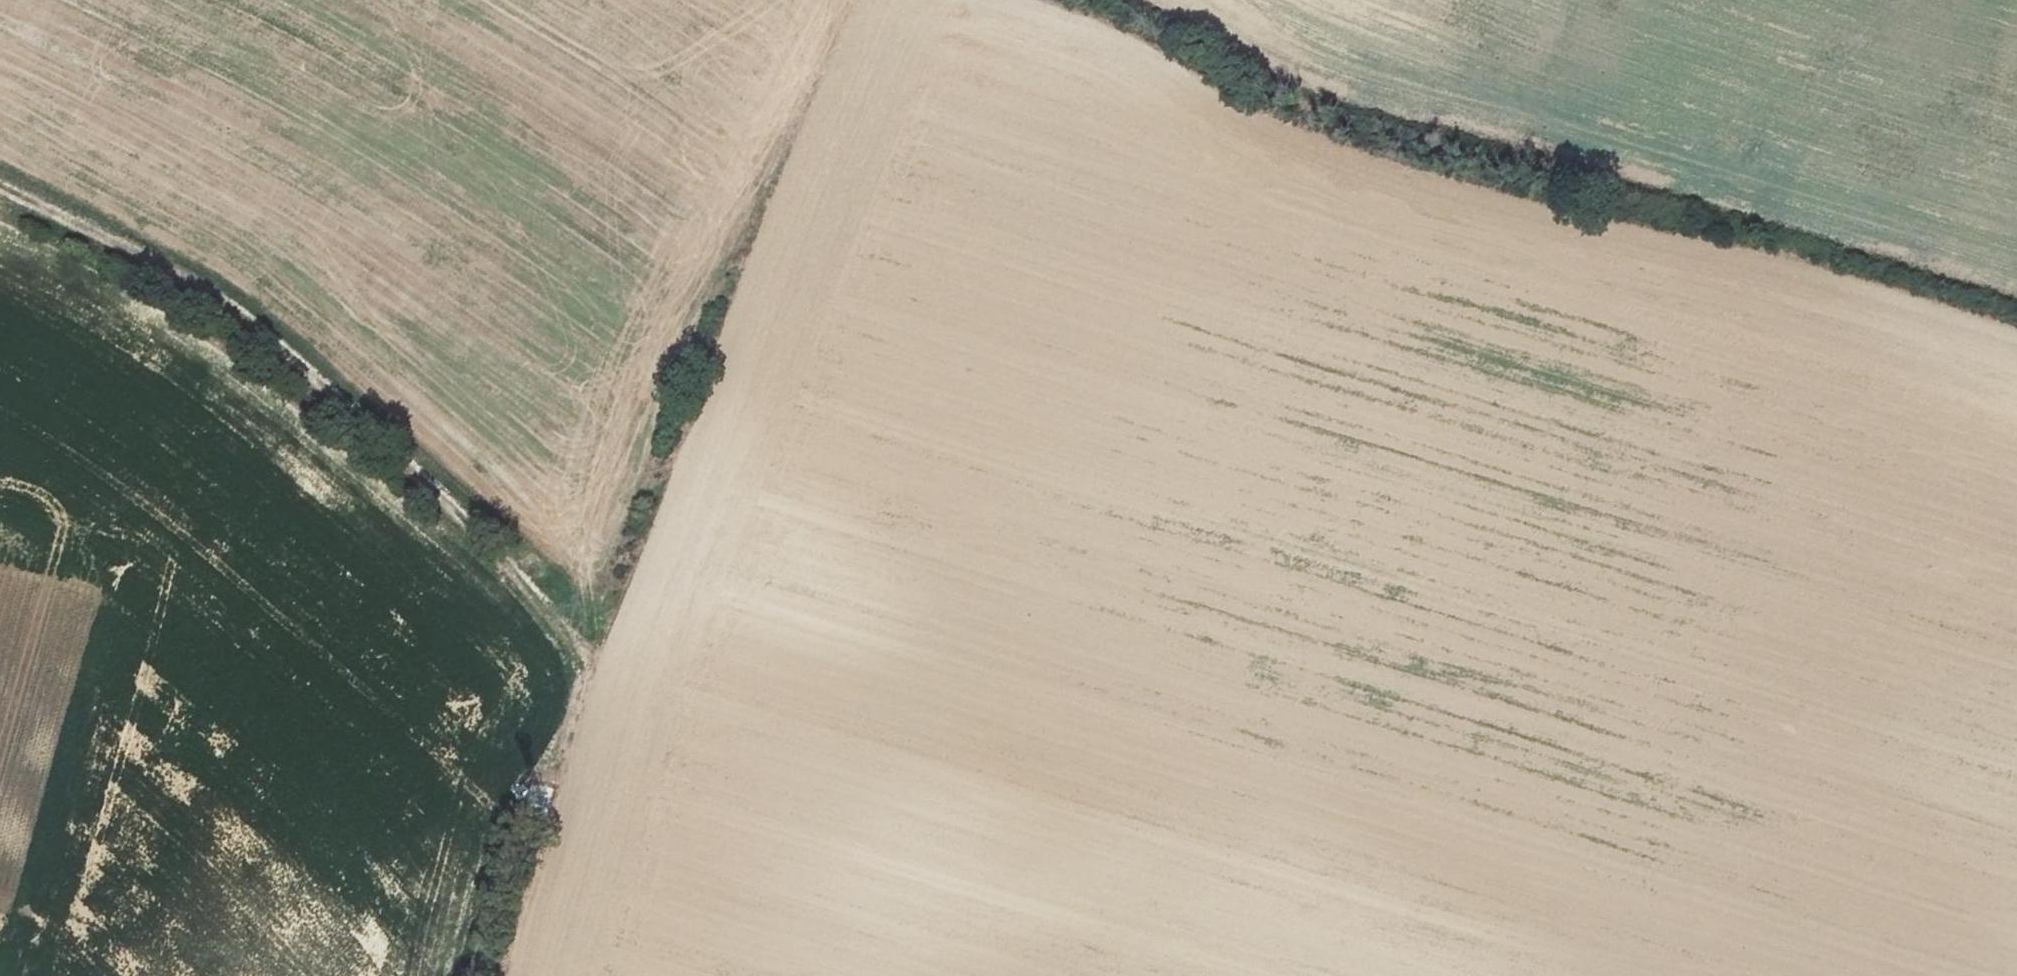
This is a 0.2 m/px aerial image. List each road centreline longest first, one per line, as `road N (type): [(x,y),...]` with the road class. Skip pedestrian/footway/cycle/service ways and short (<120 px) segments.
road 1 (track): [(0,194),(220,308),(403,469),(559,623),(547,783),(498,975)]

